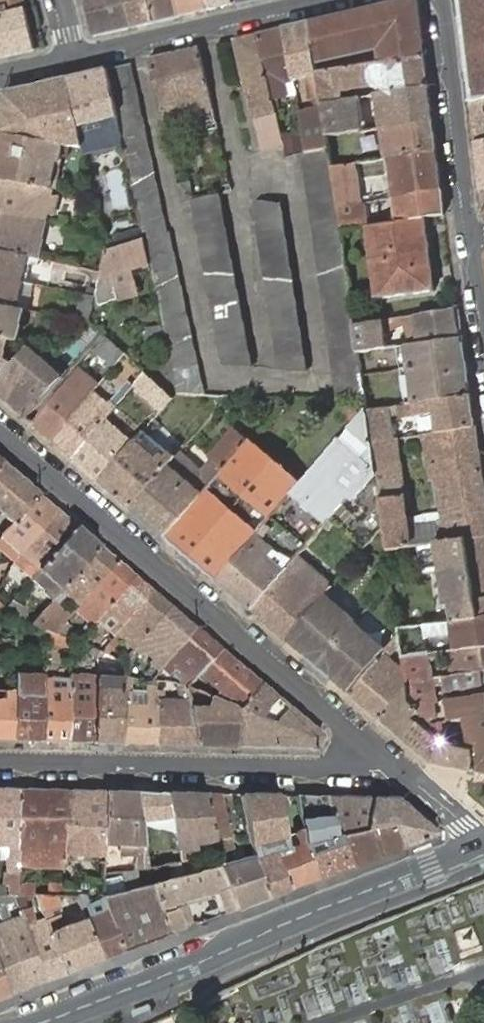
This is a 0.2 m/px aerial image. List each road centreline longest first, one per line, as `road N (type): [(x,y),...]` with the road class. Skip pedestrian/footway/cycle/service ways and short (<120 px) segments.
road 1 (residential): [(0,435),(378,752)]
road 2 (secondary): [(39,1022),(479,846)]
road 3 (residential): [(378,752),(366,765),(0,761)]
road 4 (residential): [(76,53),(317,0)]
road 5 (residential): [(443,0),(474,240)]
road 6 (residential): [(378,752),(479,846)]

